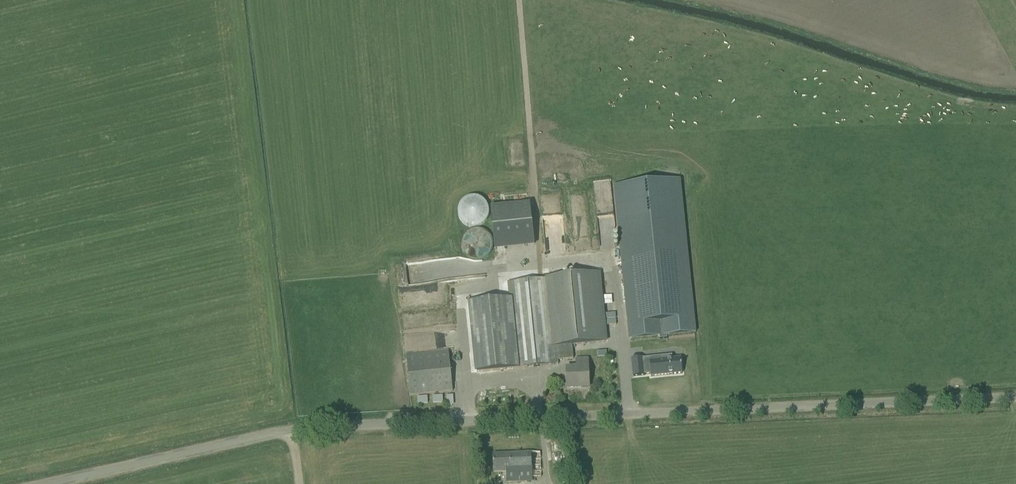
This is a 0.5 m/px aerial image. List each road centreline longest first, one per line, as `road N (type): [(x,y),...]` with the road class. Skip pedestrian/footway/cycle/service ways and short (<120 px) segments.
road 1 (unclassified): [(290,431),(1015,396)]
road 2 (track): [(540,268),(521,0)]
road 3 (unclassified): [(37,483),(290,431)]

